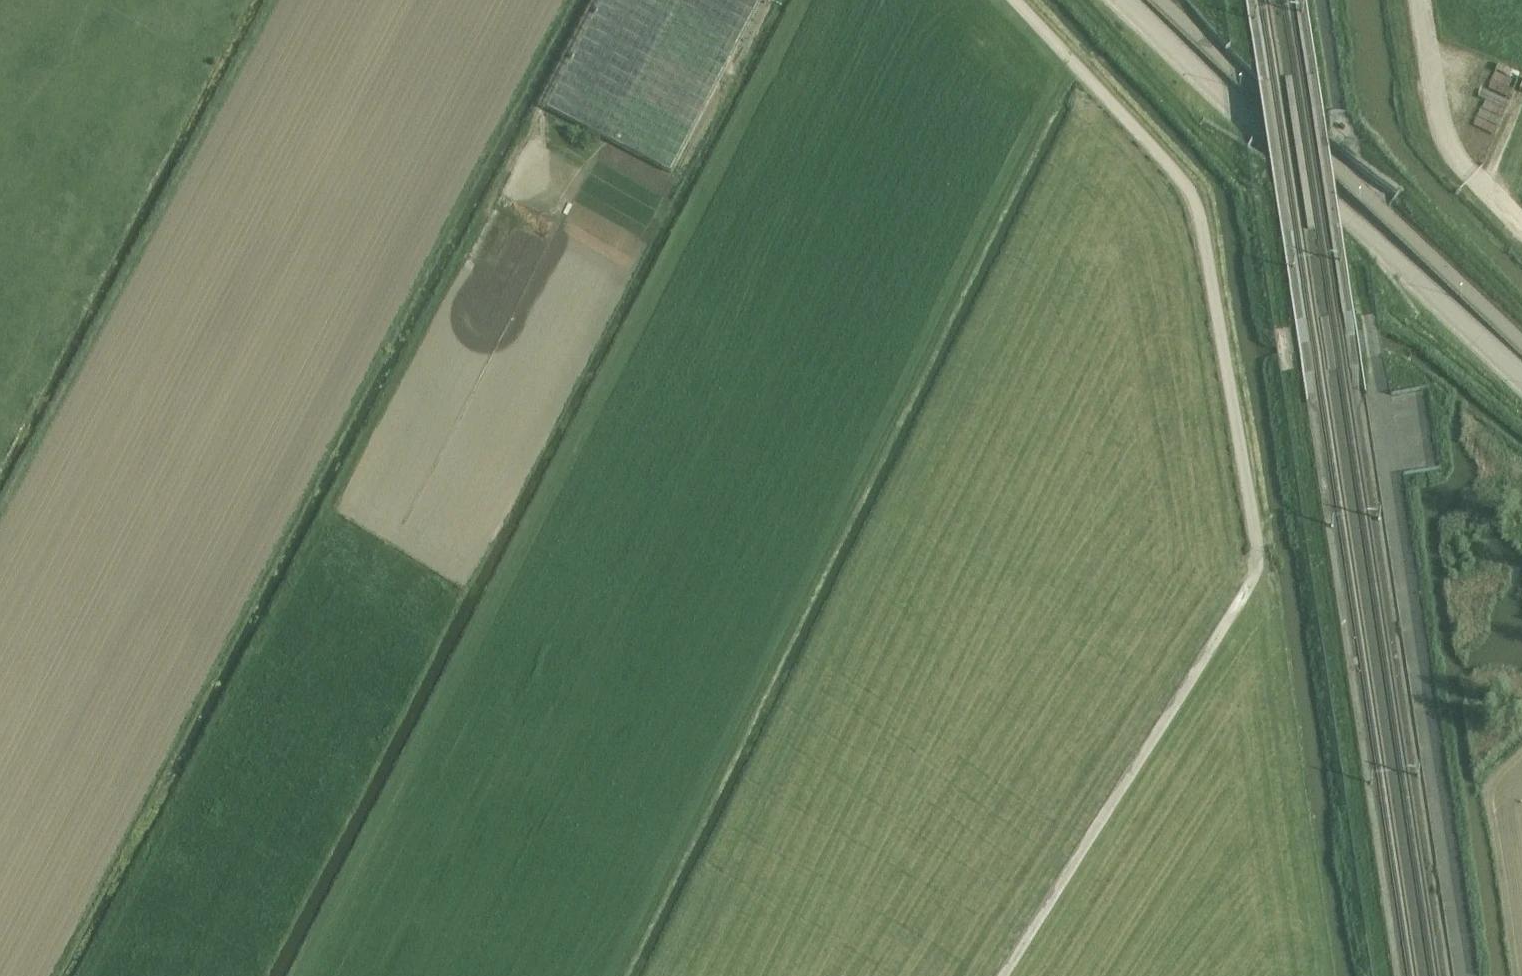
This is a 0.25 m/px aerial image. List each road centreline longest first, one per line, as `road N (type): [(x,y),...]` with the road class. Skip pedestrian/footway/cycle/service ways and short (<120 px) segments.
road 1 (track): [(1381,975),(1288,371)]
road 2 (secondary): [(1521,378),(1126,0)]
road 3 (track): [(1281,327),(1262,195),(1079,0)]
road 4 (unclassified): [(1171,168),(1014,0)]
road 5 (track): [(1364,296),(1521,417)]

